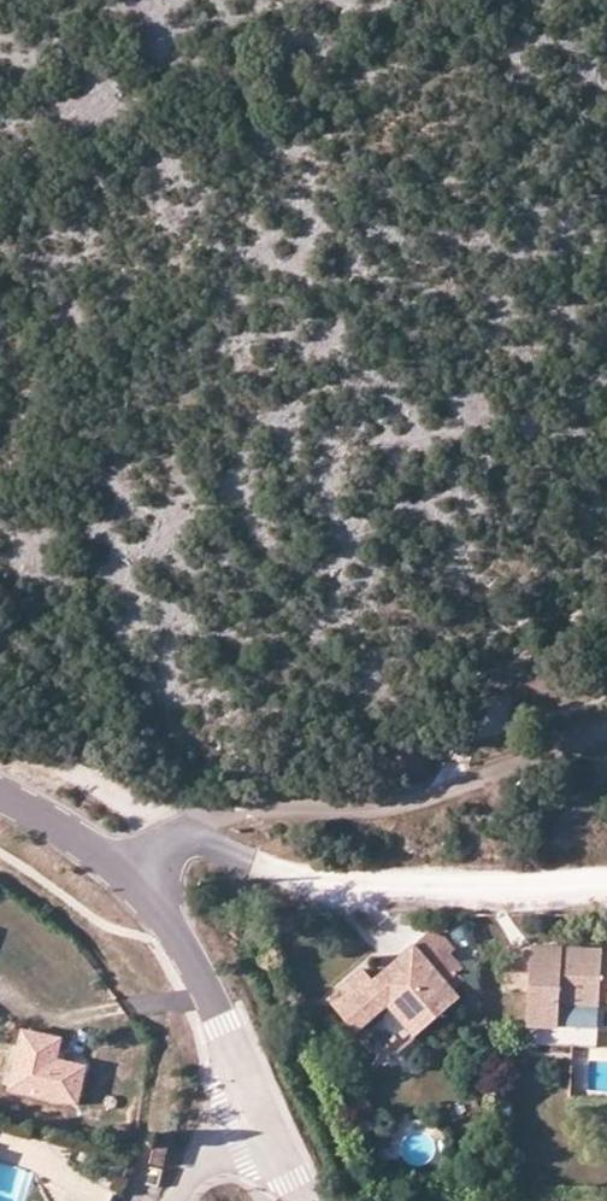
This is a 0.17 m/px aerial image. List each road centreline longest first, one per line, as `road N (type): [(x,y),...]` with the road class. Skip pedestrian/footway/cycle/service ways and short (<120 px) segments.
road 1 (residential): [(186,831),(240,810),(358,812),(454,790),(606,732)]
road 2 (residential): [(186,831),(256,871),(352,888),(606,890)]
road 3 (tertiary): [(262,1123),(195,962),(124,876)]
road 4 (tertiary): [(124,876),(53,821),(0,794)]

